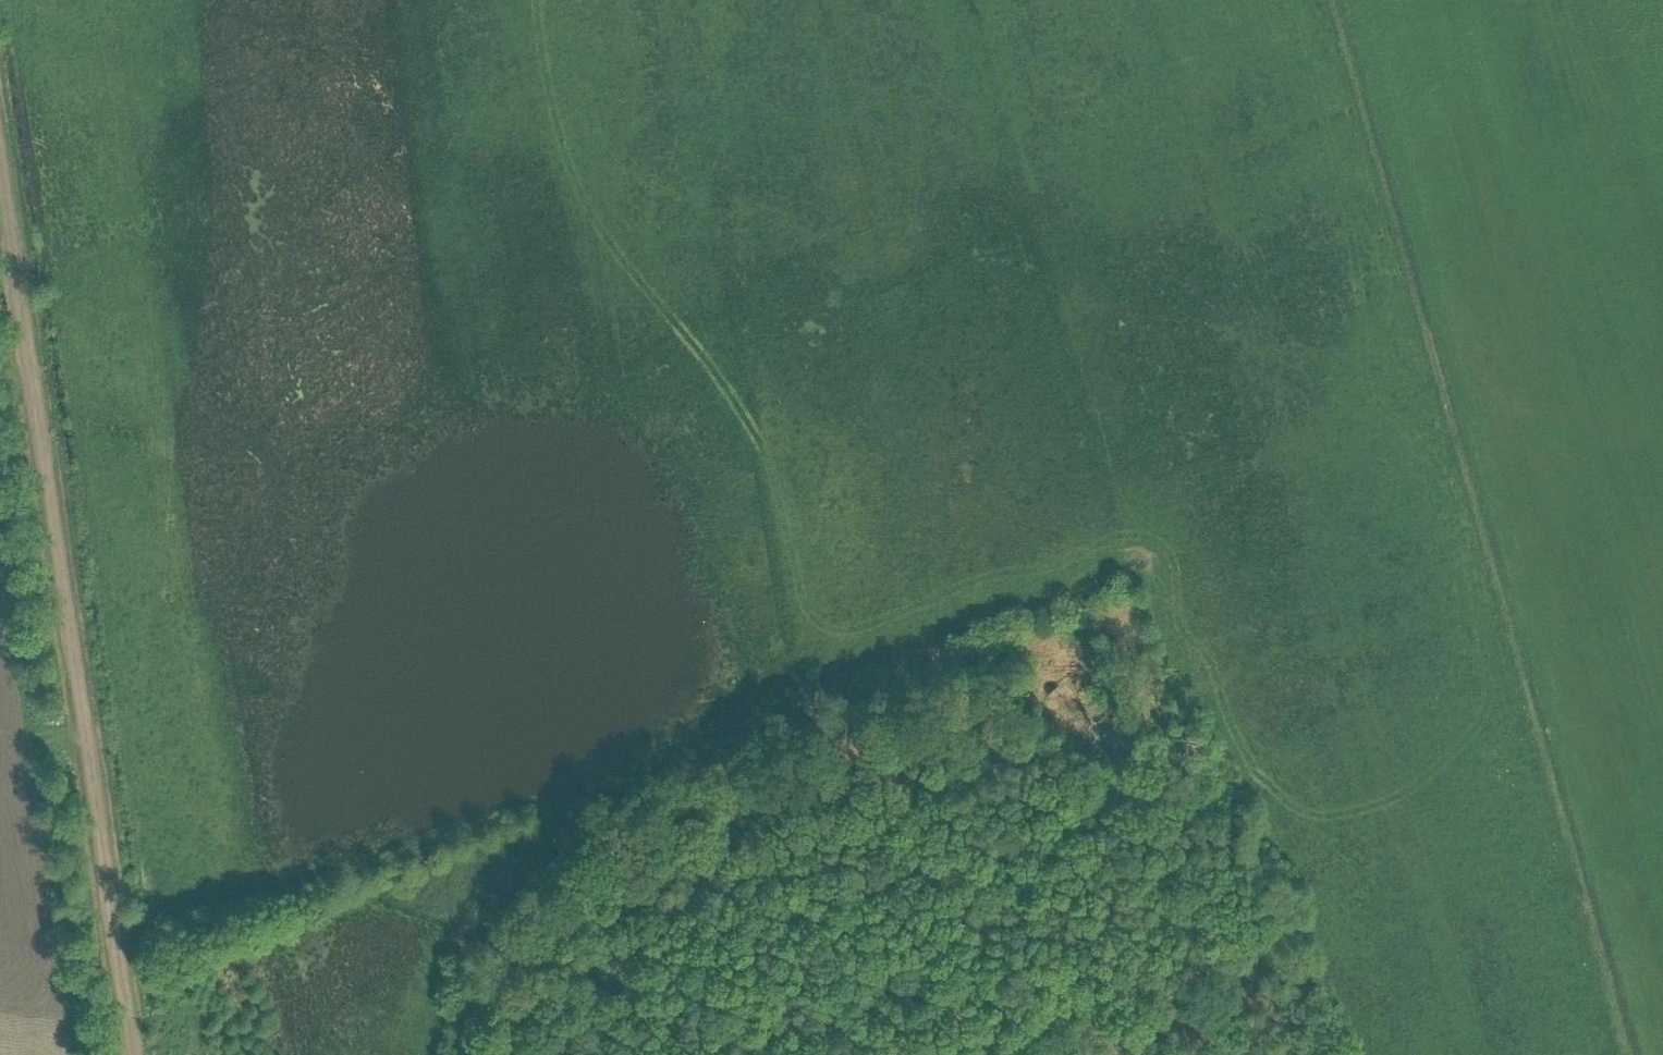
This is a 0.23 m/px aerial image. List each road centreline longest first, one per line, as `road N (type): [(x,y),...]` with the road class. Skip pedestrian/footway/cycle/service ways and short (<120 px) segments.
road 1 (track): [(0,143),(134,1054)]

